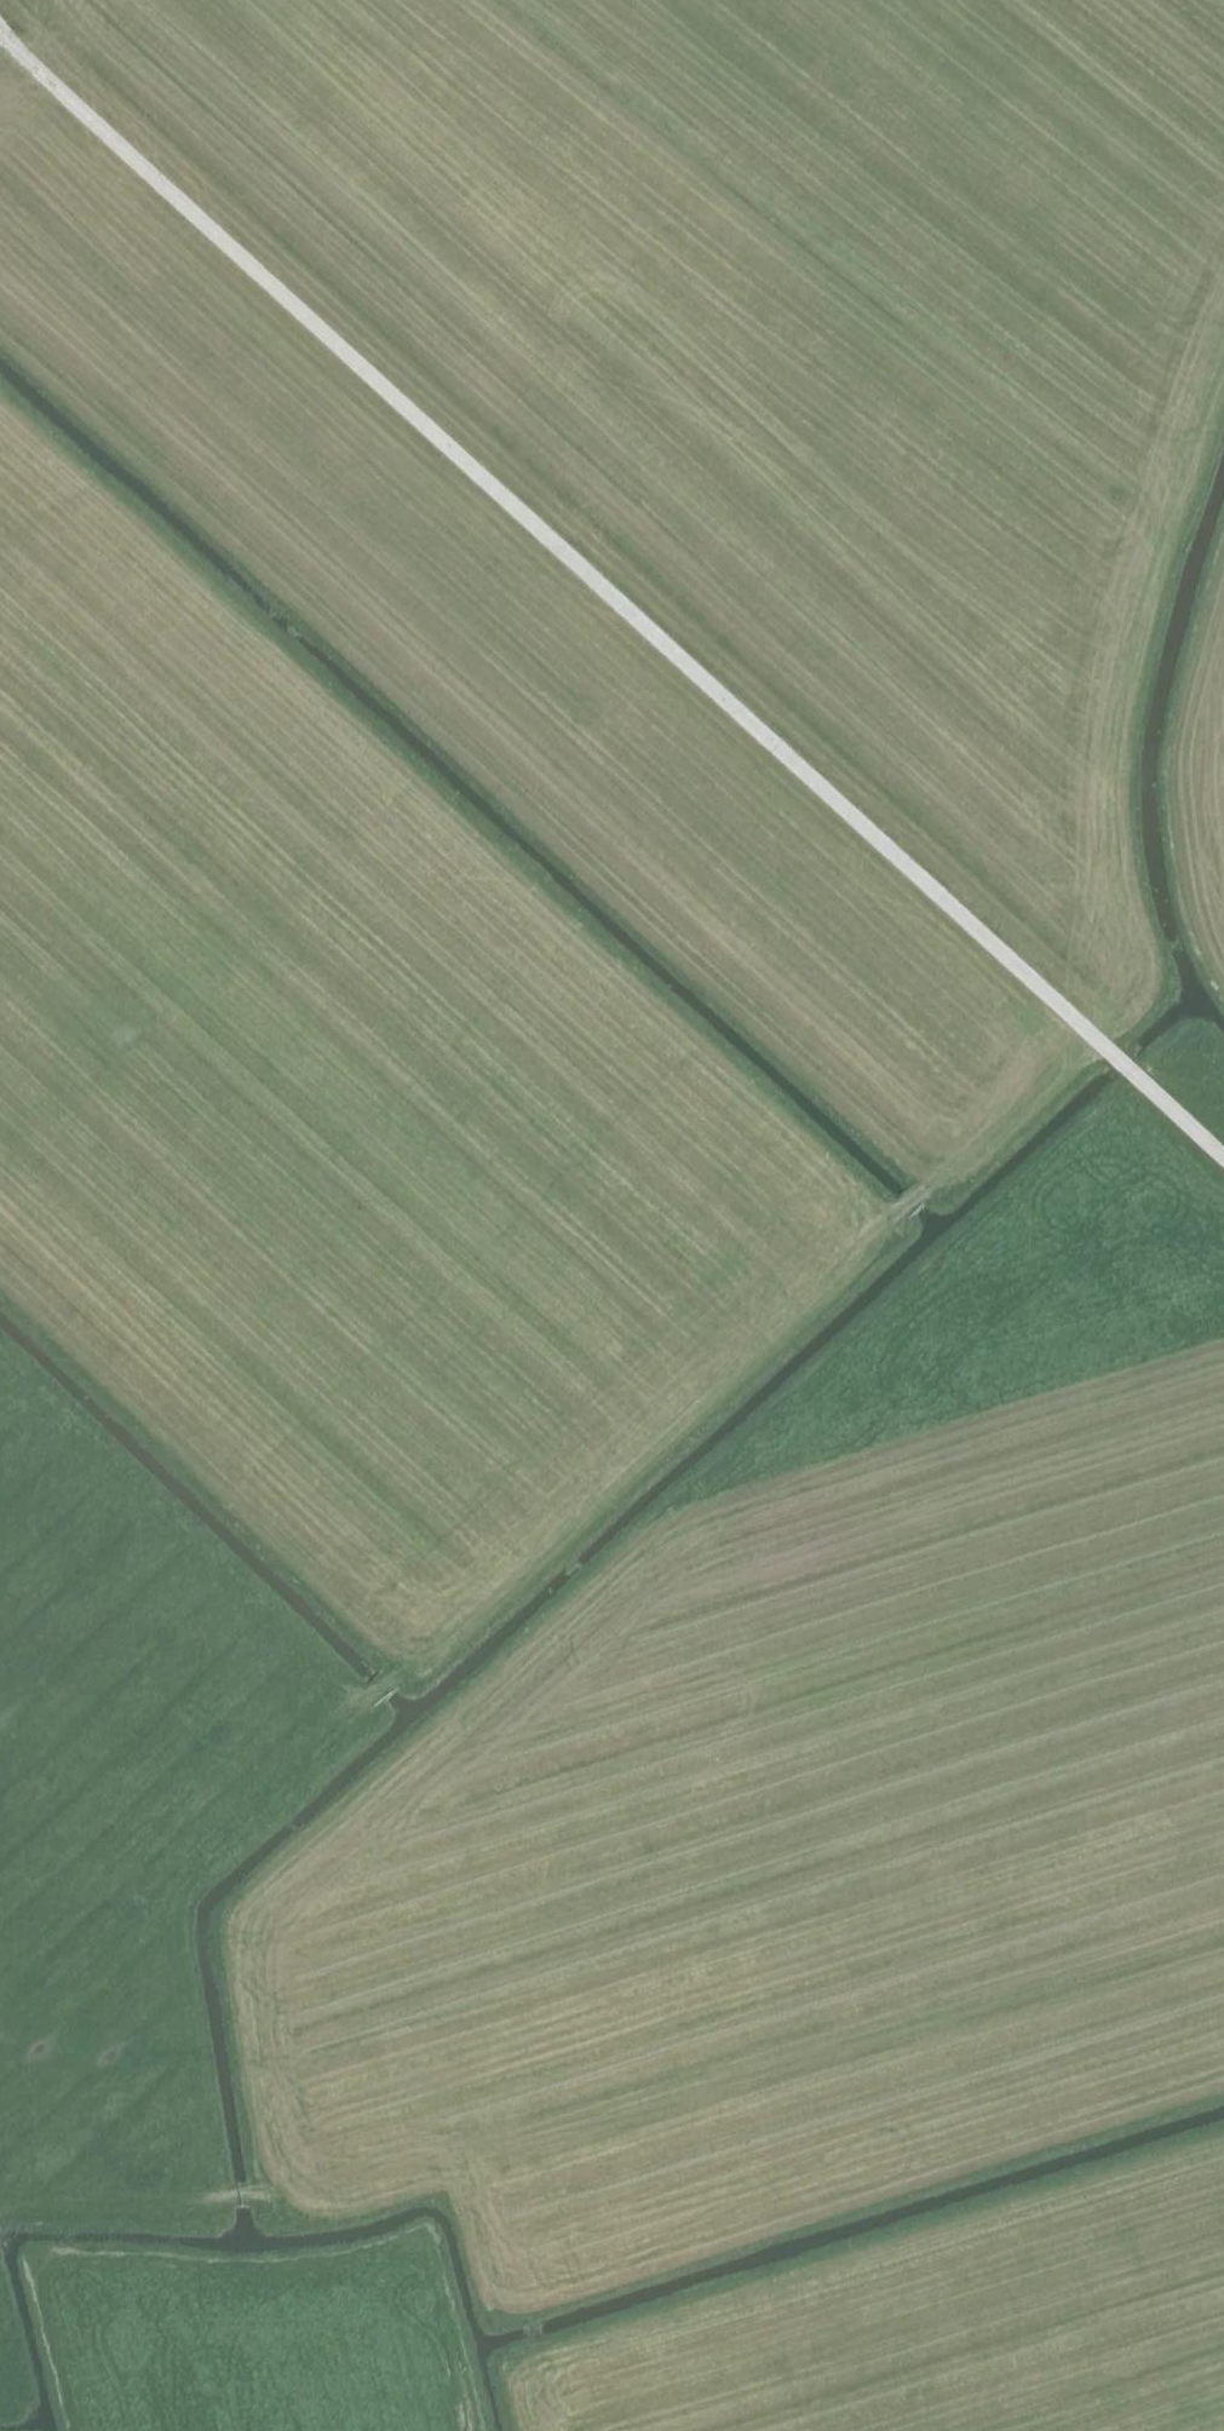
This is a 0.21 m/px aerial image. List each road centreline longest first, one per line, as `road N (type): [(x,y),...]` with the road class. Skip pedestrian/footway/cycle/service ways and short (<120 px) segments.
road 1 (unclassified): [(1223,1157),(0,33)]

